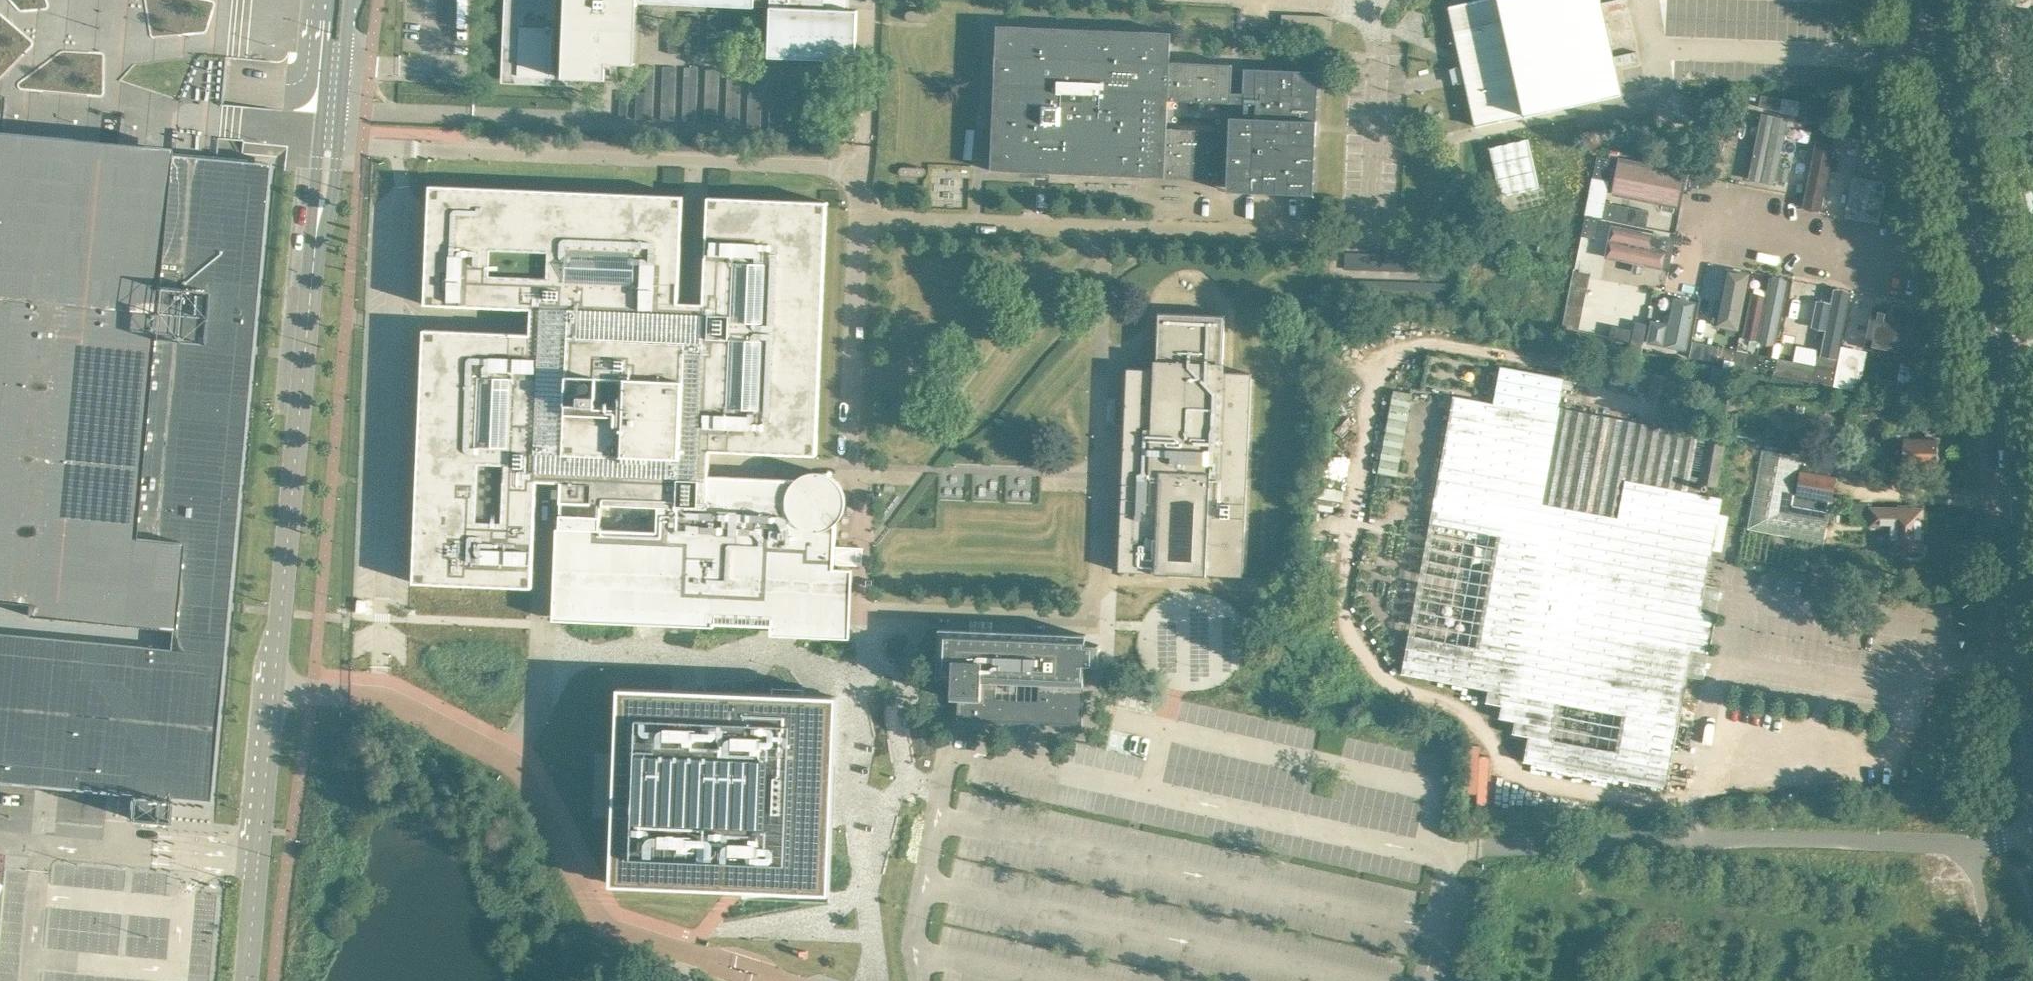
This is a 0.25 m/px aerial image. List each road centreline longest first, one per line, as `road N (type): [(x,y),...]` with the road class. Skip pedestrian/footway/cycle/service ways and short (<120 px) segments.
road 1 (unclassified): [(314,245),(247,980)]
road 2 (unclassified): [(1971,844),(1655,837),(1478,850)]
road 3 (tertiary): [(2032,747),(1997,343)]
road 4 (residential): [(1693,211),(1882,251),(1924,230),(1976,219)]
road 5 (unclassified): [(314,245),(332,197),(350,0)]
road 6 (unclassified): [(331,0),(314,245)]
road 7 (tertiary): [(1976,219),(1919,0)]
road 8 (unclassified): [(1994,980),(1971,844)]
road 9 (tertiary): [(1997,343),(1976,219)]

